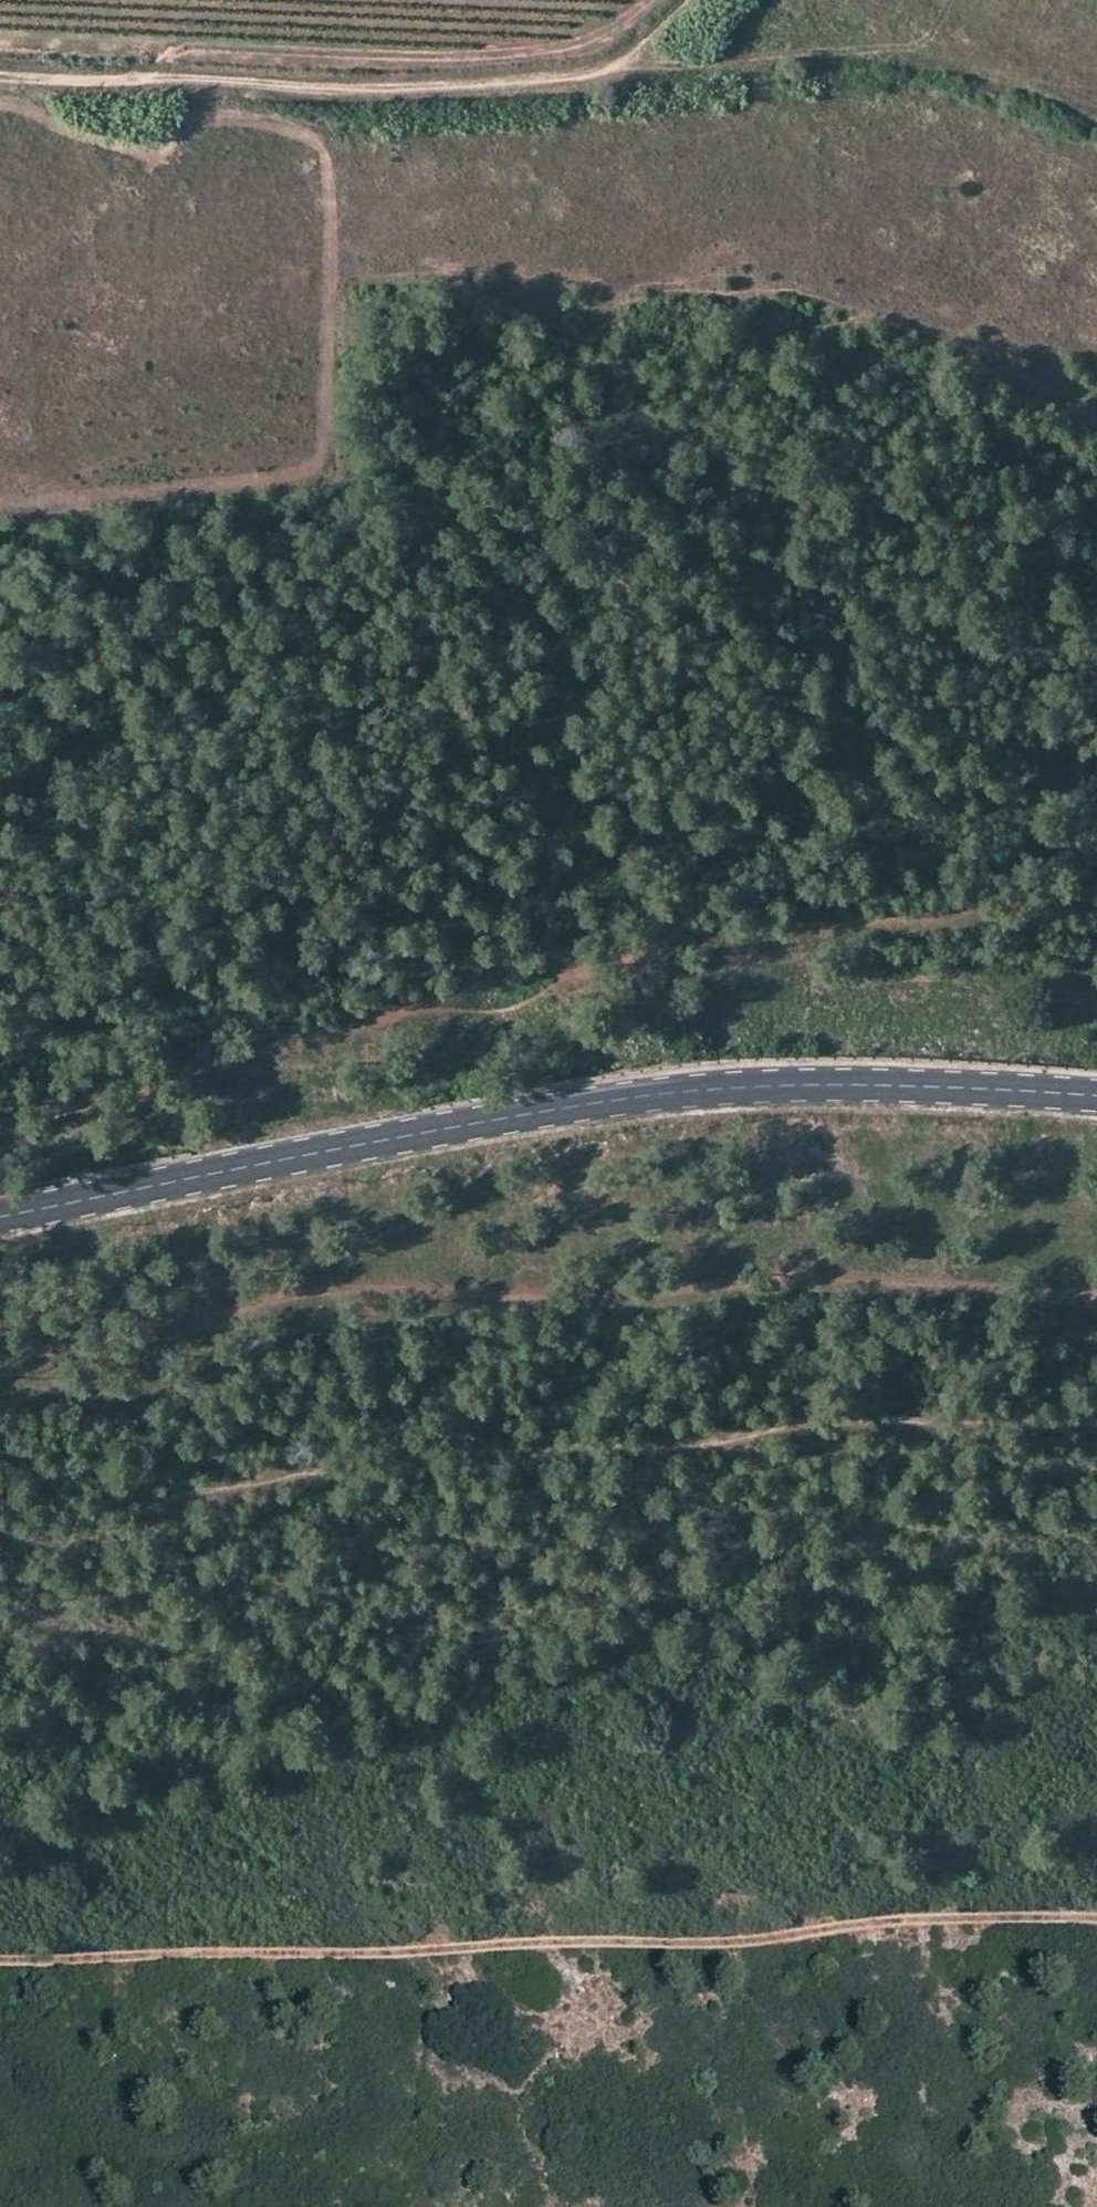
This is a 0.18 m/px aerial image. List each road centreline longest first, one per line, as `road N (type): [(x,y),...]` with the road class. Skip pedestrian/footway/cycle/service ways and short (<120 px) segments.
road 1 (track): [(1096,891),(1037,908),(954,910),(812,931),(707,923),(534,961),(0,1128)]
road 2 (secondary): [(0,1216),(621,1100),(869,1087),(1096,1100)]
road 3 (track): [(0,1958),(812,1938),(1096,1919)]
road 4 (track): [(701,0),(619,65),(573,77),(448,90),(333,90),(0,78)]

